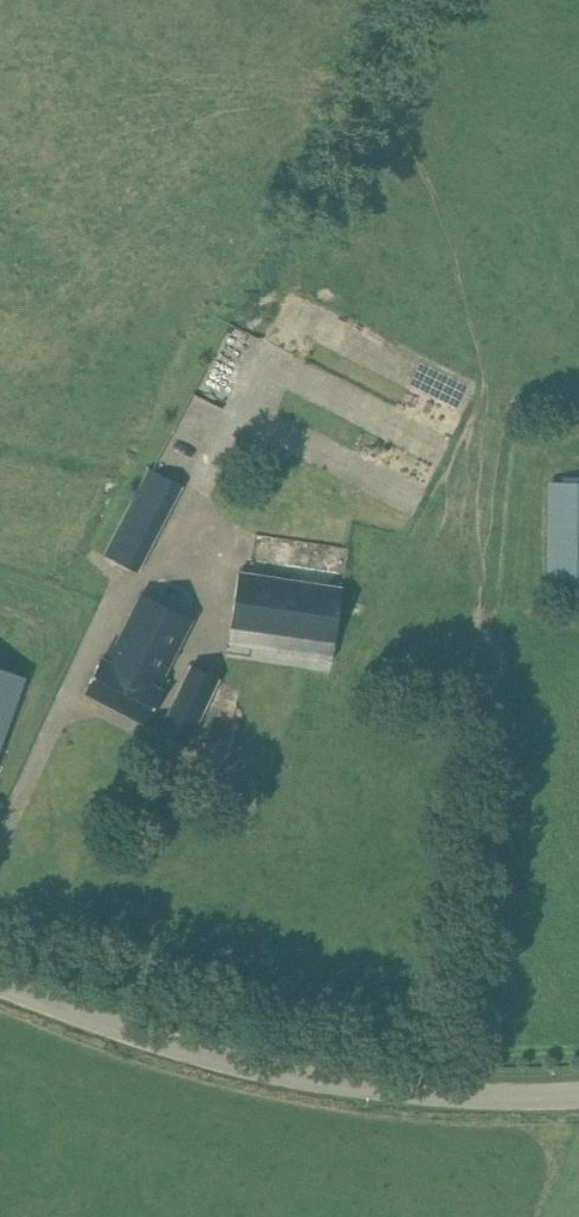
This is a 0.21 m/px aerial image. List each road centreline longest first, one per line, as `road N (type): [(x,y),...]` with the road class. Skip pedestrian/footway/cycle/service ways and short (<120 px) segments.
road 1 (unclassified): [(578,1086),(370,1088),(185,1046),(0,987)]
road 2 (track): [(261,341),(409,0)]

